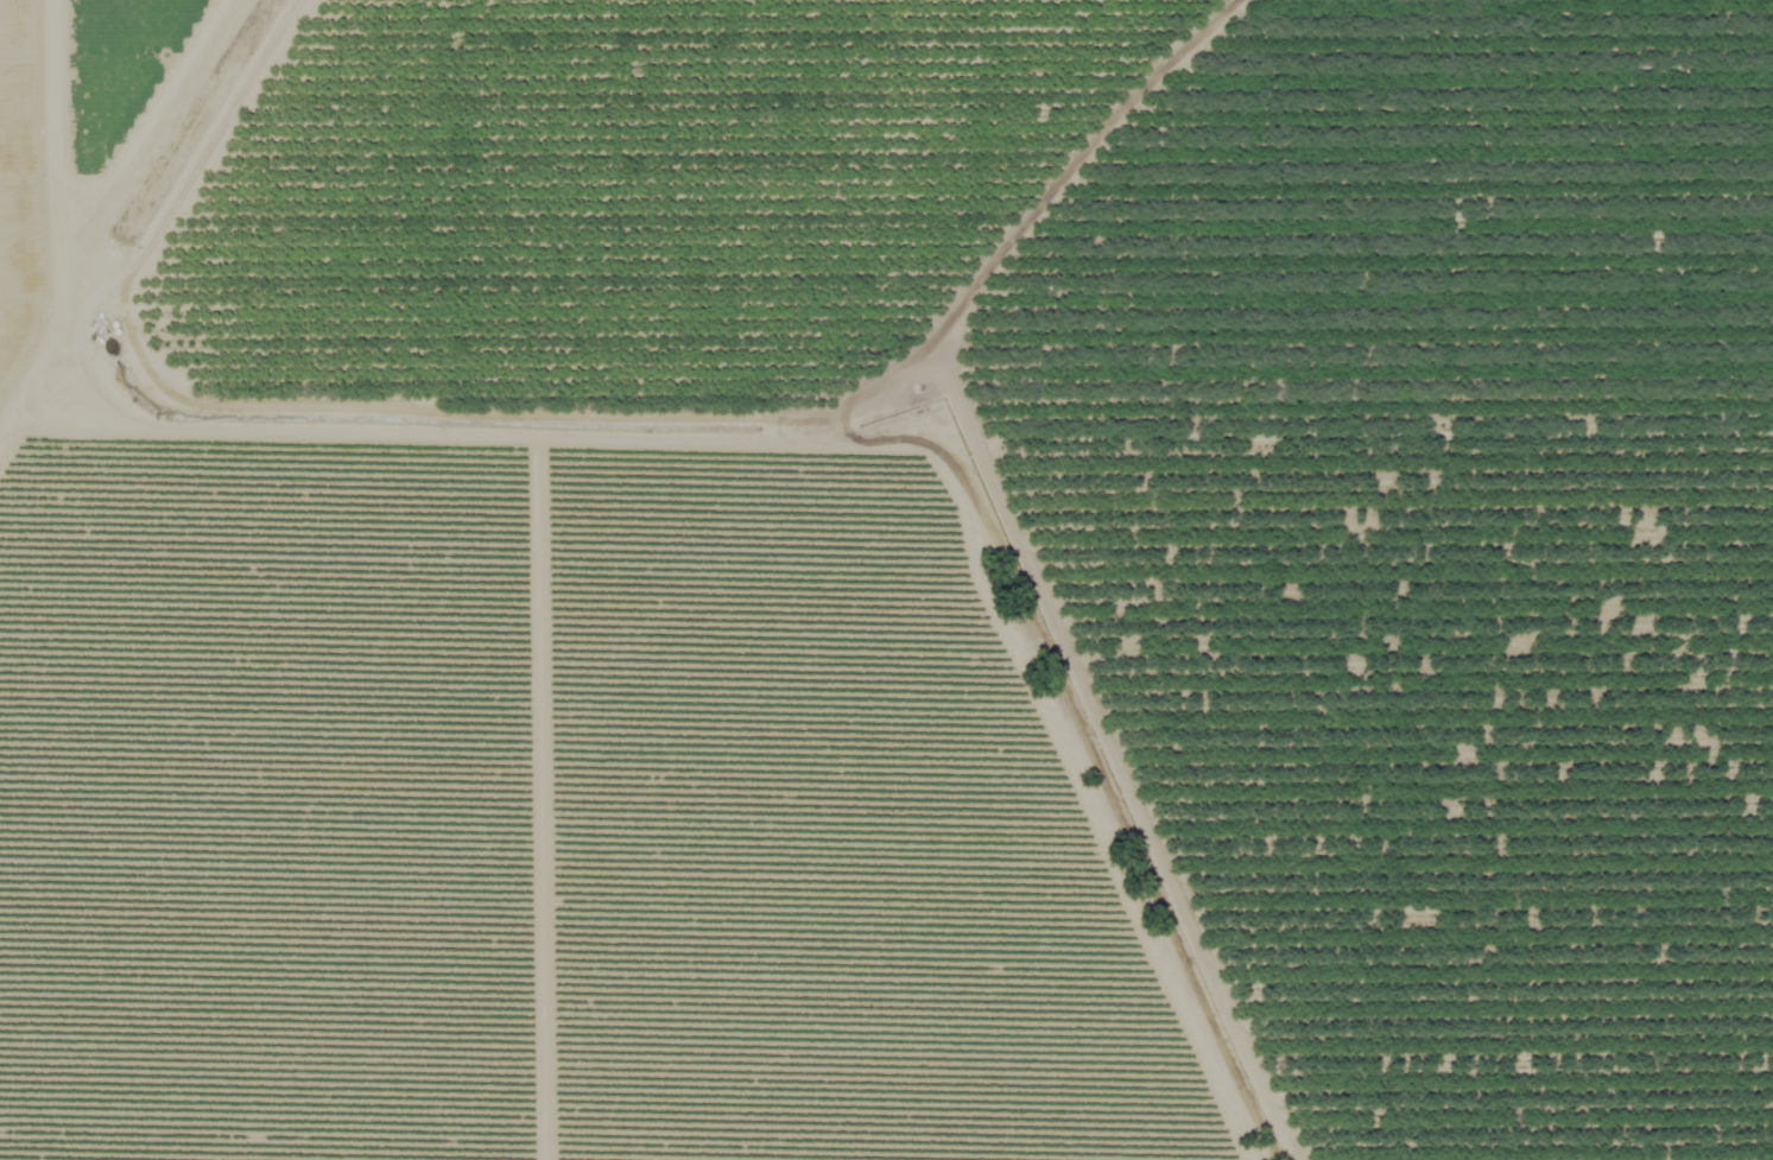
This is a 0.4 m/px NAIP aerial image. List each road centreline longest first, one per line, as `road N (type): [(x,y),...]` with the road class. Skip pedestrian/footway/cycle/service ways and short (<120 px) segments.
road 1 (residential): [(0,433),(12,412),(821,380),(1041,506),(1110,595),(1205,842),(1325,1101),(1371,1159)]

